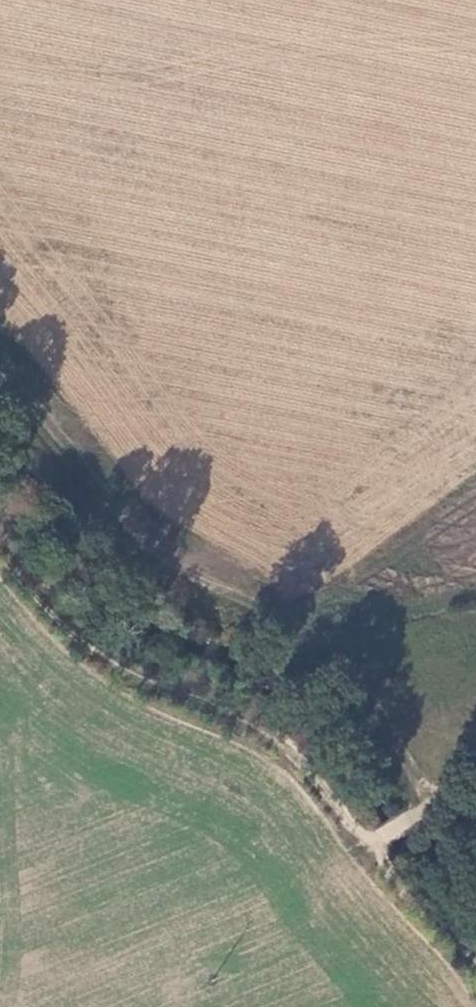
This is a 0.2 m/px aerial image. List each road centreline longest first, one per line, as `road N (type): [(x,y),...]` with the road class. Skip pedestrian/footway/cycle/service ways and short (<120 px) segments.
road 1 (track): [(369,843),(440,793),(475,788)]

